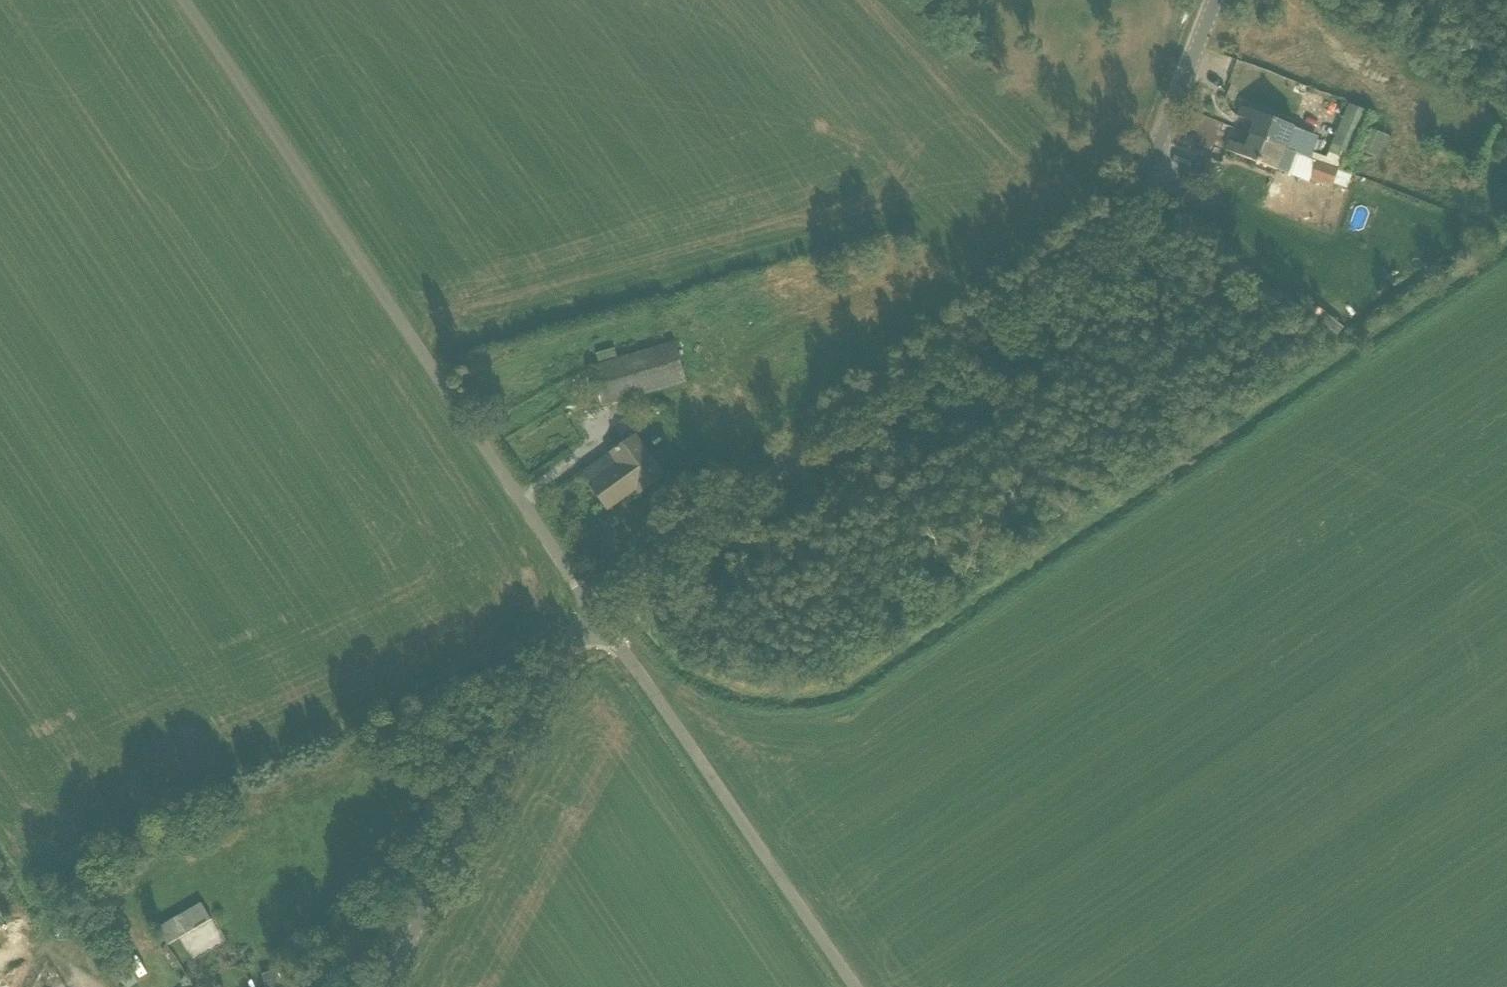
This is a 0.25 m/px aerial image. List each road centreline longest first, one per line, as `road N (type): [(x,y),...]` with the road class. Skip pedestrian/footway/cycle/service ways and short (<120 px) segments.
road 1 (track): [(658,700),(747,717),(819,719),(861,703),(1506,268)]
road 2 (unclassified): [(592,602),(1065,266),(1118,214),(1155,154),(1216,0)]
road 3 (unclassified): [(592,602),(181,0)]
road 4 (unclassified): [(855,986),(592,602)]
road 5 (unclassified): [(384,986),(592,602)]

